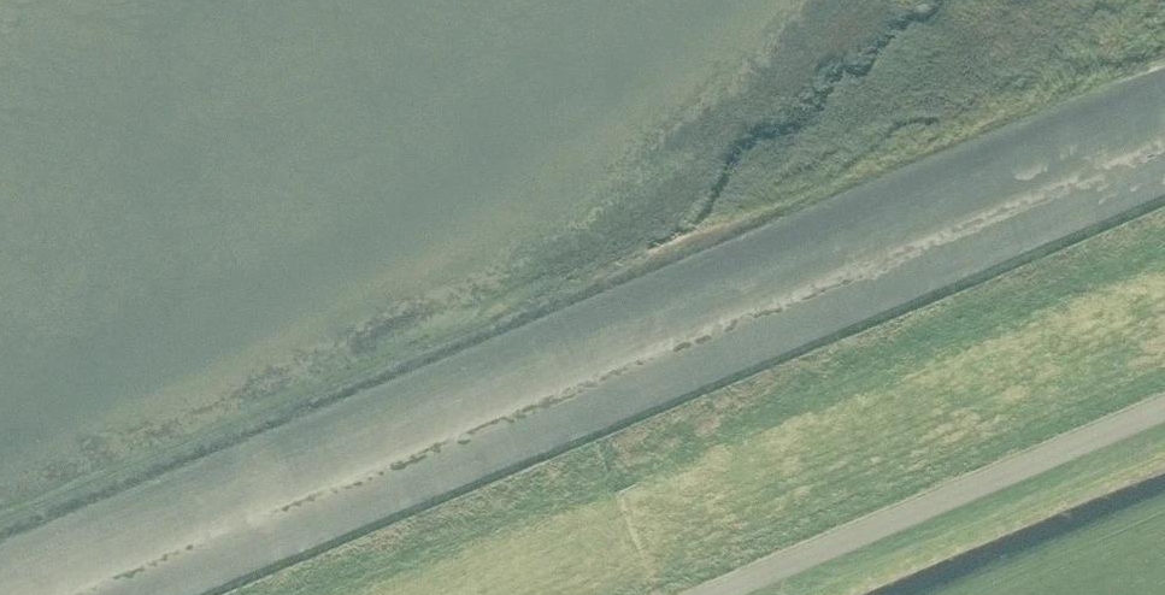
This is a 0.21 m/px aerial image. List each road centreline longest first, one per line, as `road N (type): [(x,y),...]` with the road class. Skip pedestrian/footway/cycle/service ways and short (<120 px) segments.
road 1 (unclassified): [(715,594),(1164,409)]

